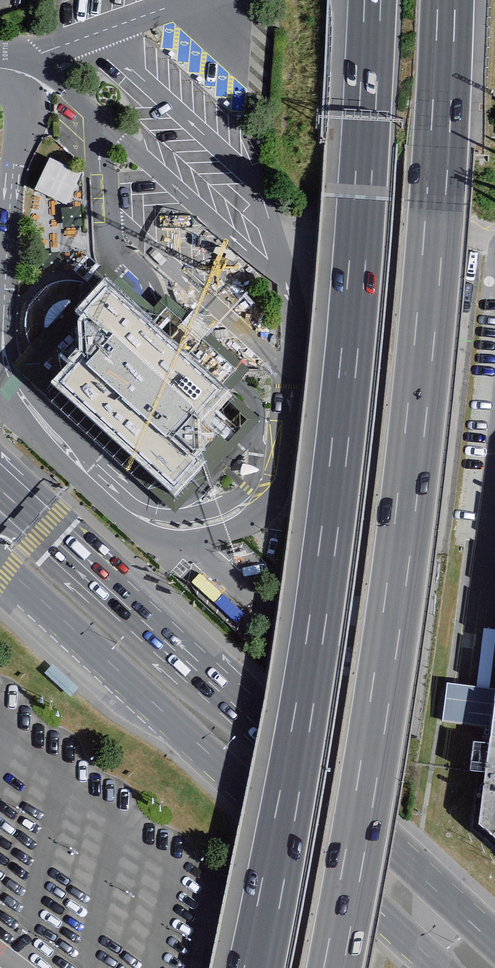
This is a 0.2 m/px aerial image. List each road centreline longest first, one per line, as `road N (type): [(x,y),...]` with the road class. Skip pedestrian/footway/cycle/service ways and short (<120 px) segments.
road 1 (motorway): [(373,0),(331,524),(256,967)]
road 2 (motorway): [(334,967),(403,536),(447,0)]
road 3 (secondary): [(494,945),(37,523)]
road 4 (secondary): [(0,553),(448,967)]

